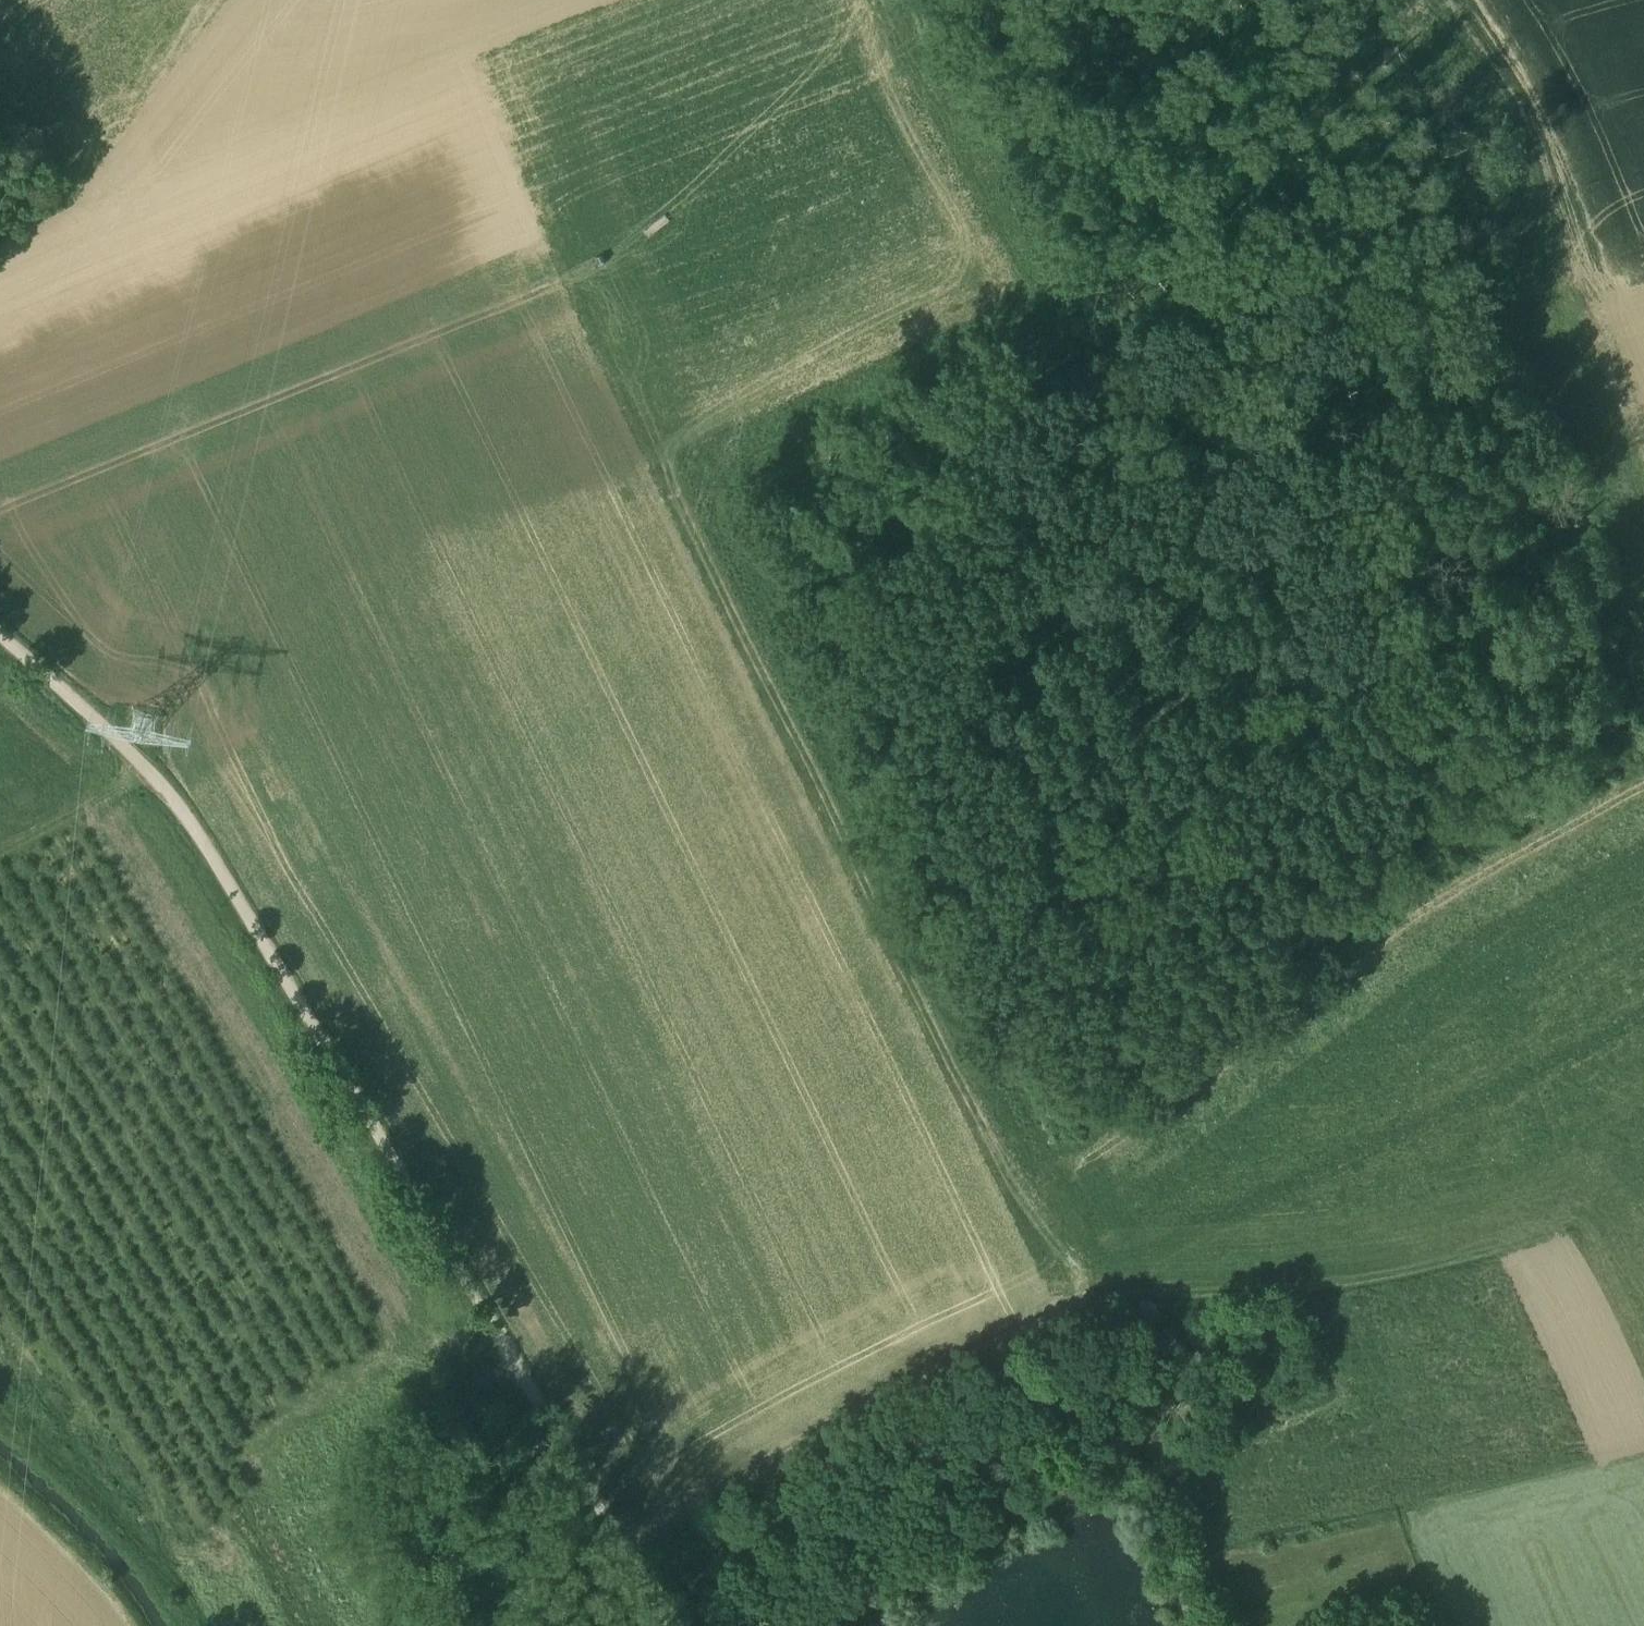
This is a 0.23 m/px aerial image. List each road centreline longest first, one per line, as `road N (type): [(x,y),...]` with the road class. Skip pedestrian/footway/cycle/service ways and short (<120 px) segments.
road 1 (unclassified): [(672,1625),(186,809),(152,766),(0,633)]
road 2 (track): [(618,1534),(1032,1313),(1152,1289),(1234,1298),(1359,1281),(1574,1225),(1643,1187)]

